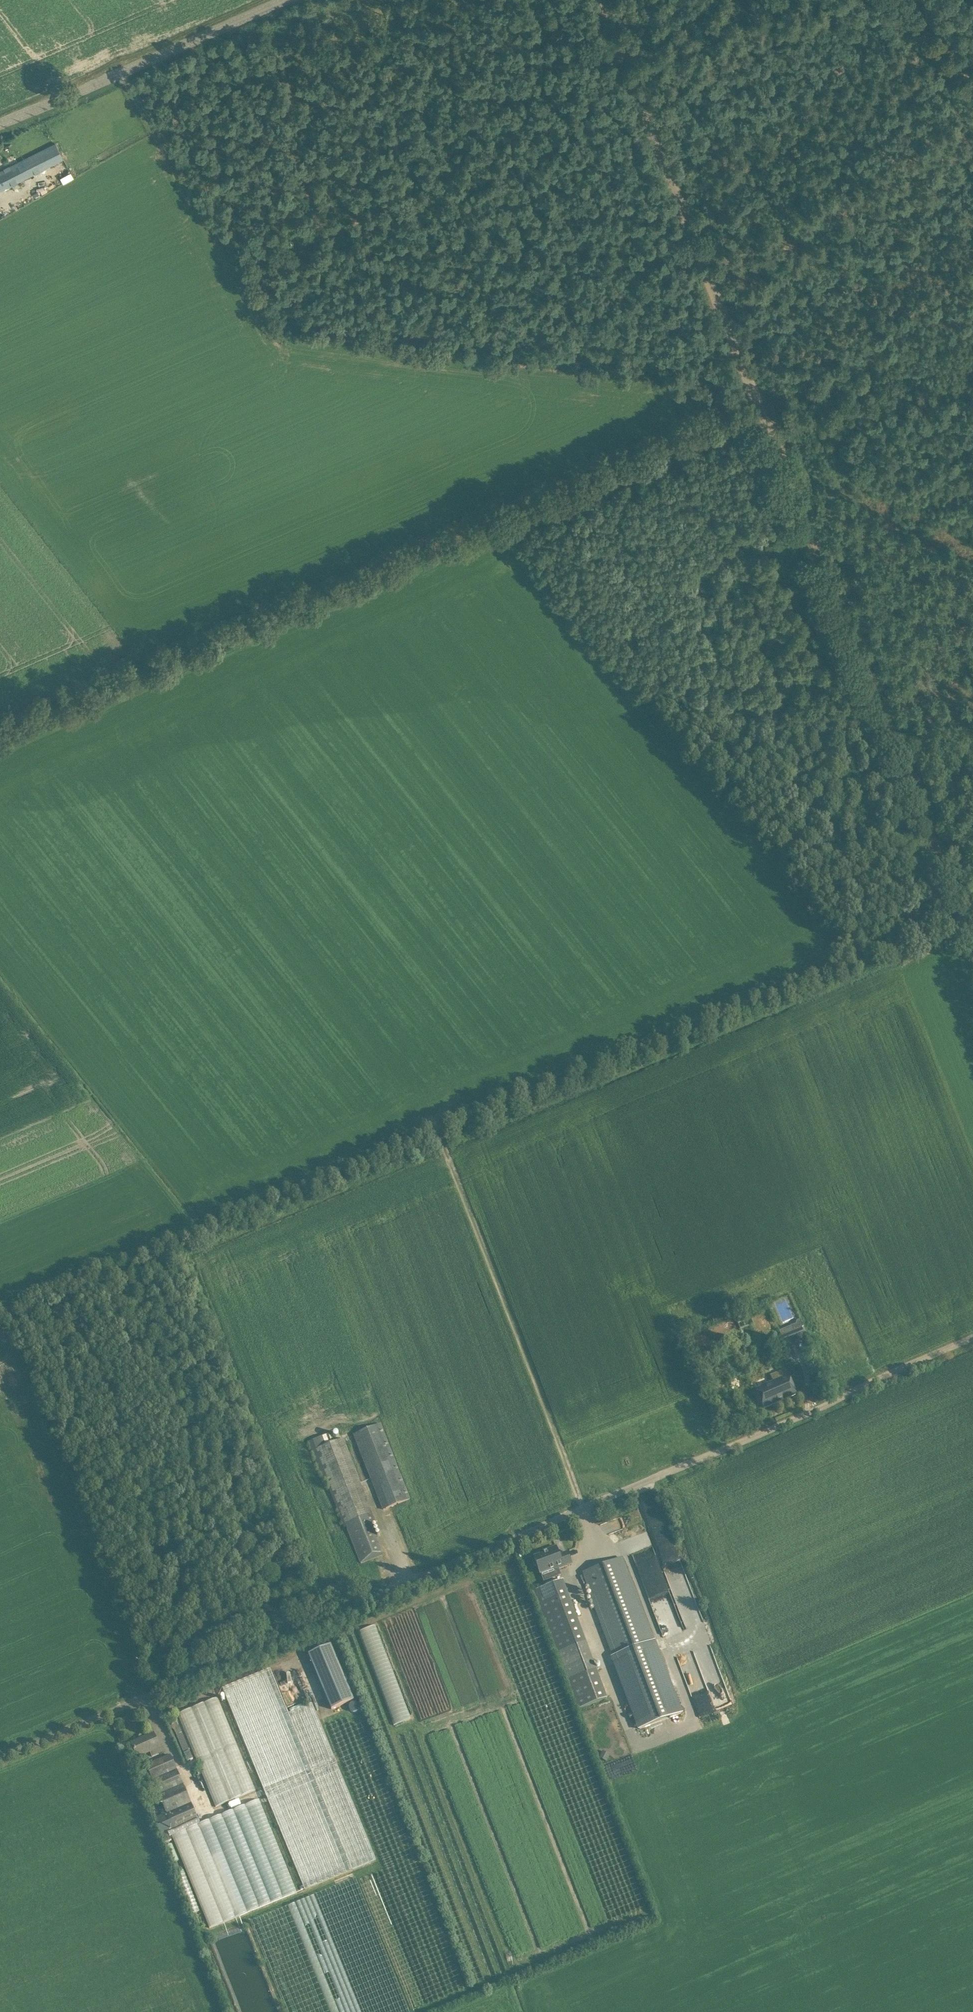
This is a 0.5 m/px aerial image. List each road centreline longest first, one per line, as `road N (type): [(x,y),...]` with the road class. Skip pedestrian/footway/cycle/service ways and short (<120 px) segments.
road 1 (unclassified): [(0,1759),(669,1472)]
road 2 (track): [(134,698),(771,416)]
road 3 (track): [(771,416),(967,920)]
road 4 (track): [(605,0),(767,405)]
road 5 (track): [(586,1508),(436,1118)]
road 6 (track): [(669,1472),(972,1338)]
road 7 (unclassified): [(0,126),(285,0)]
road 8 (track): [(0,756),(134,698)]

